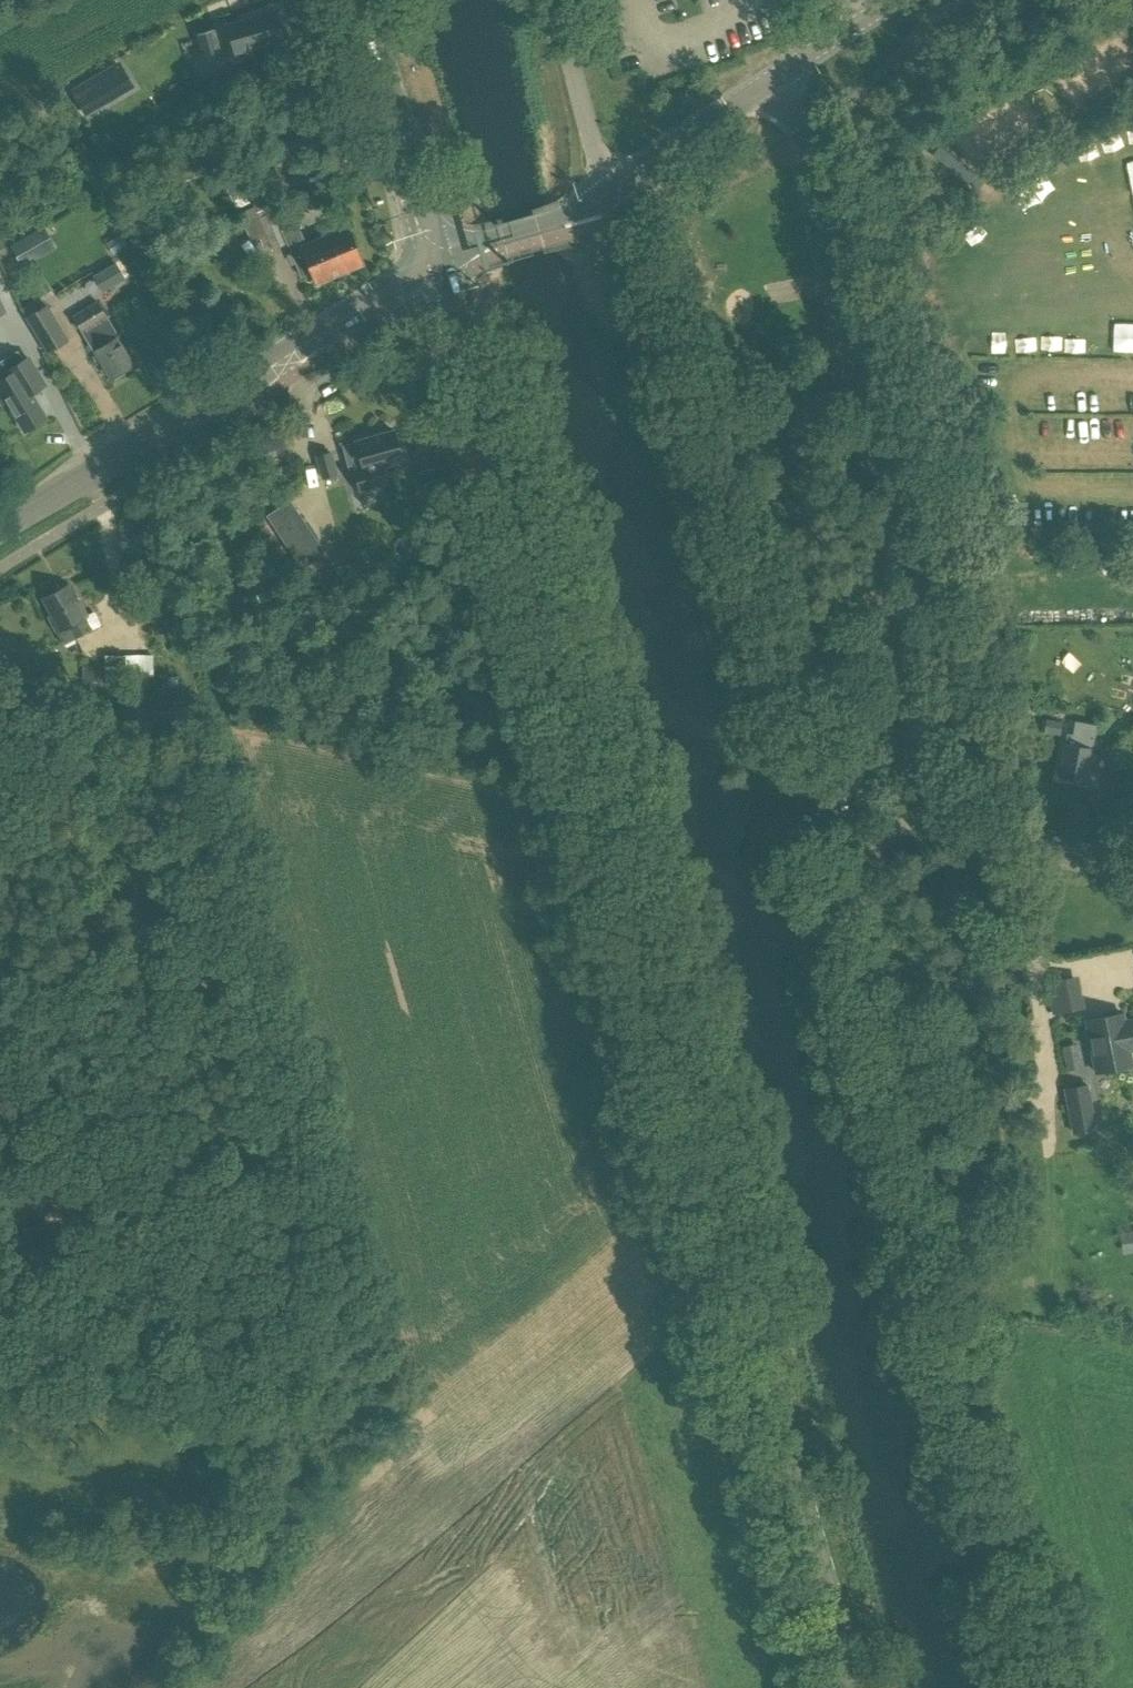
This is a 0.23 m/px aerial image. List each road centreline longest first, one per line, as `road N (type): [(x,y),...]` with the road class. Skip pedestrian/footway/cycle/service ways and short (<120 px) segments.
road 1 (secondary): [(854,1687),(439,257)]
road 2 (unclassified): [(1033,1687),(867,1113),(900,1040),(865,903),(865,873),(885,840),(930,808)]
road 3 (tertiary): [(930,808),(892,709),(901,560),(884,458),(802,138),(775,77)]
road 4 (tertiary): [(0,529),(439,257)]
road 5 (secondary): [(439,257),(364,0)]
road 6 (tertiary): [(1132,872),(973,841),(930,808)]
road 7 (tertiary): [(610,193),(775,77)]
road 8 (unclassified): [(610,193),(554,0)]
road 9 (tertiary): [(439,257),(610,193)]
road 10 (tertiary): [(775,77),(894,0)]

